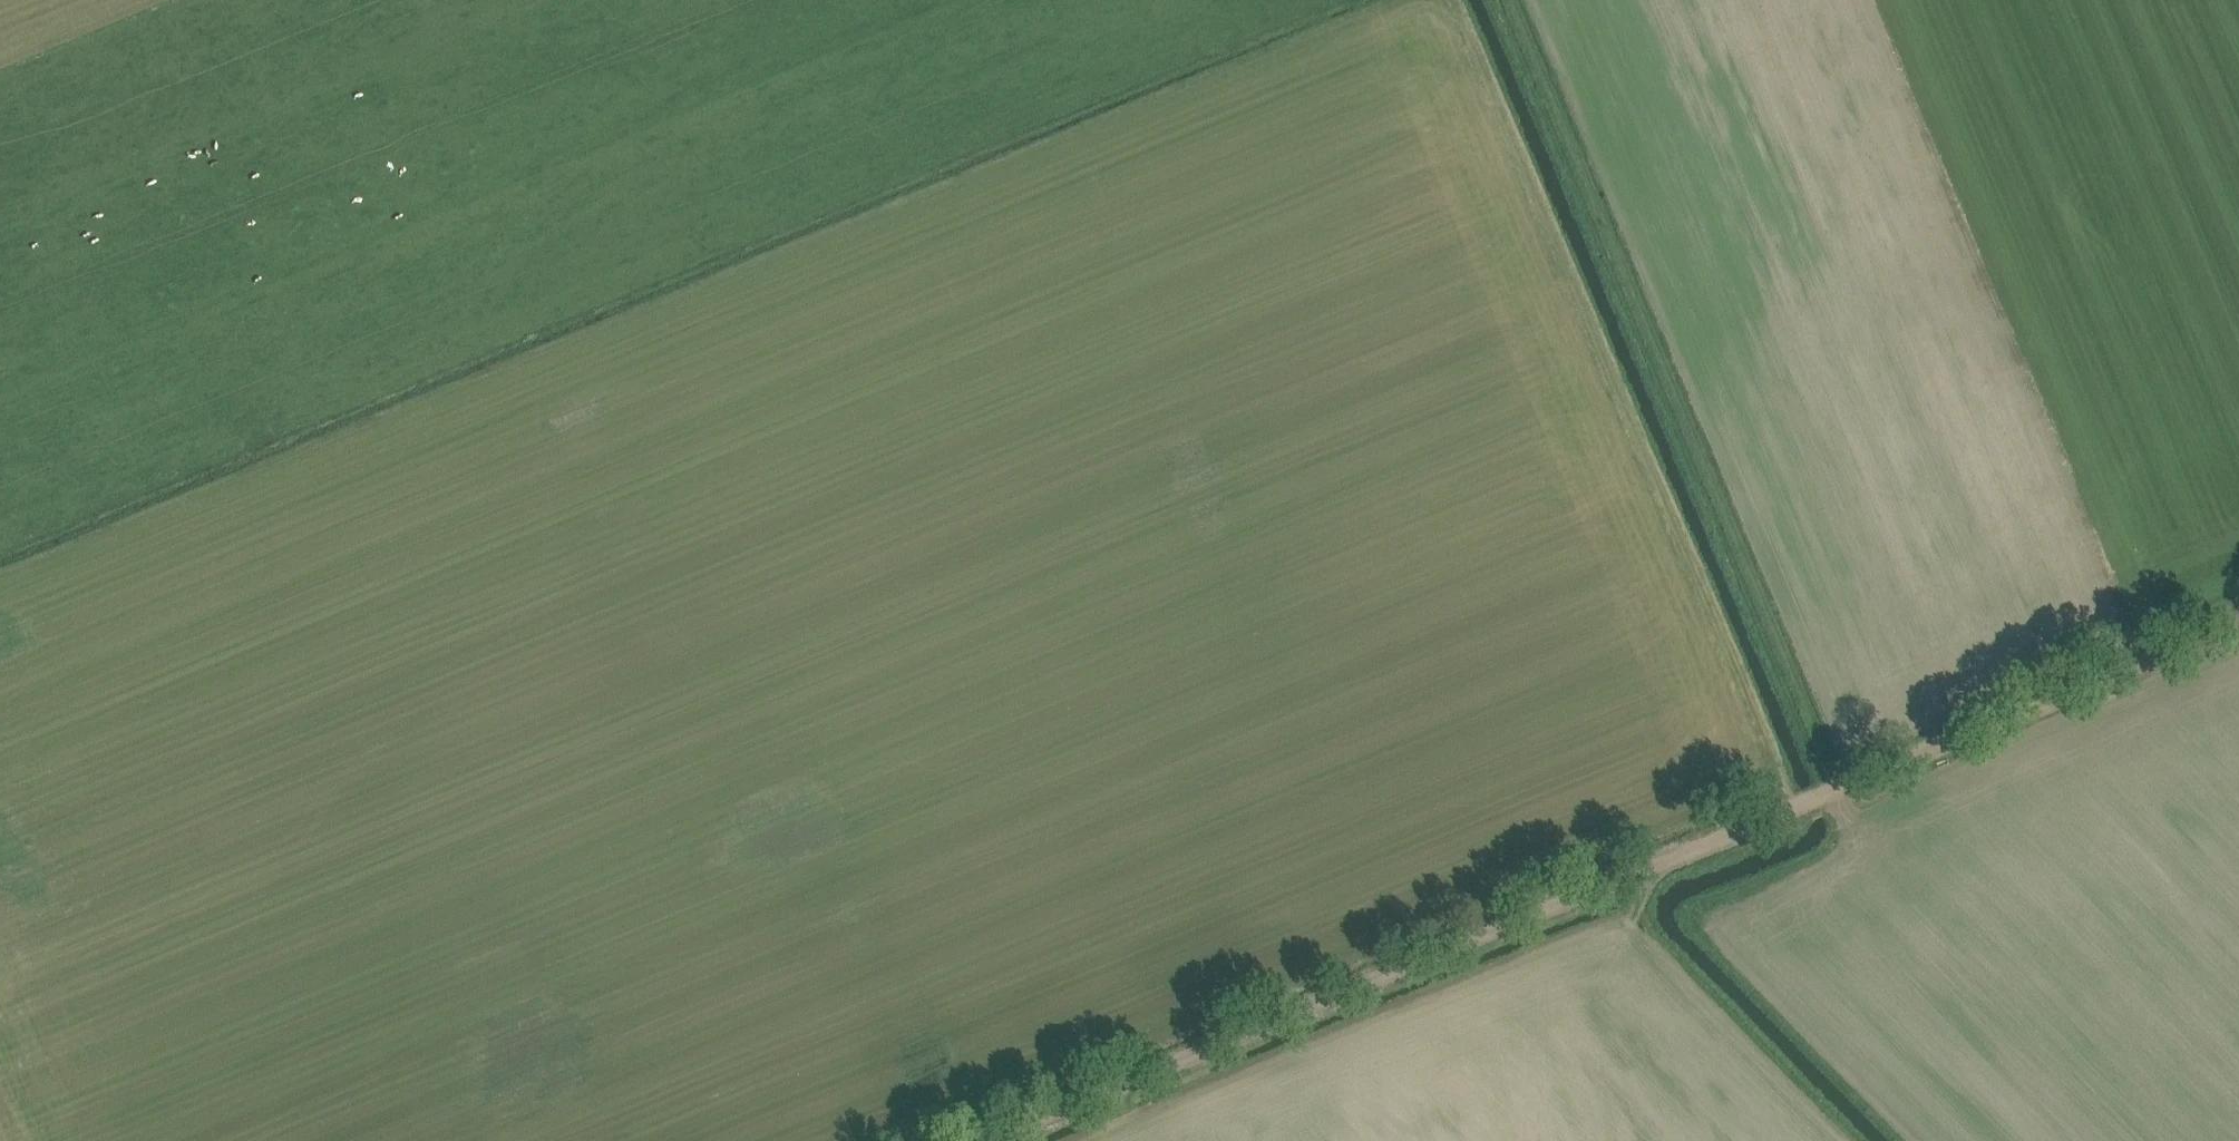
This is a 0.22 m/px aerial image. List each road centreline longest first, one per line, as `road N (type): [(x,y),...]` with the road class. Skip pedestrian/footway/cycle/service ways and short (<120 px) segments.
road 1 (track): [(2238,622),(981,1140)]

